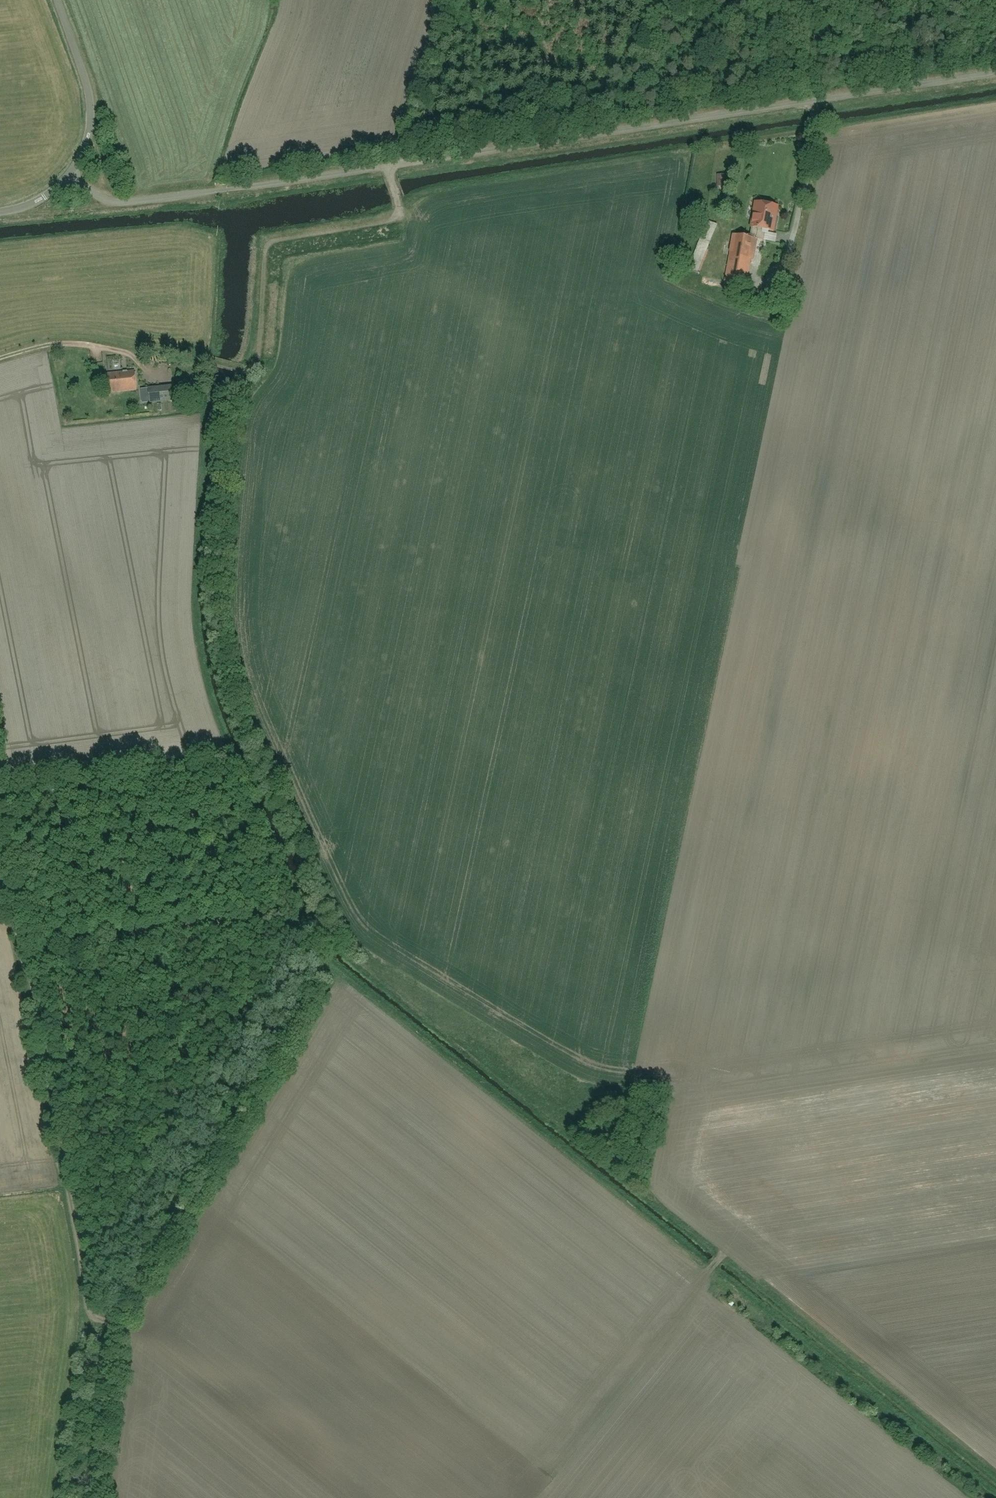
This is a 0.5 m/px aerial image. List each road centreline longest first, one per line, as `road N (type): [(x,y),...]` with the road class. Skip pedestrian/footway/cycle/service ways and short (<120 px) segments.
road 1 (unclassified): [(220,191),(995,73)]
road 2 (track): [(0,829),(95,1320)]
road 3 (track): [(391,165),(401,207),(393,219),(279,239),(266,249),(257,359),(245,368),(216,361)]
road 4 (unclassified): [(69,176),(86,144),(90,104),(58,0)]
road 5 (unclassified): [(220,191),(117,203),(69,176)]
road 6 (track): [(0,359),(68,343),(128,353),(144,369)]

